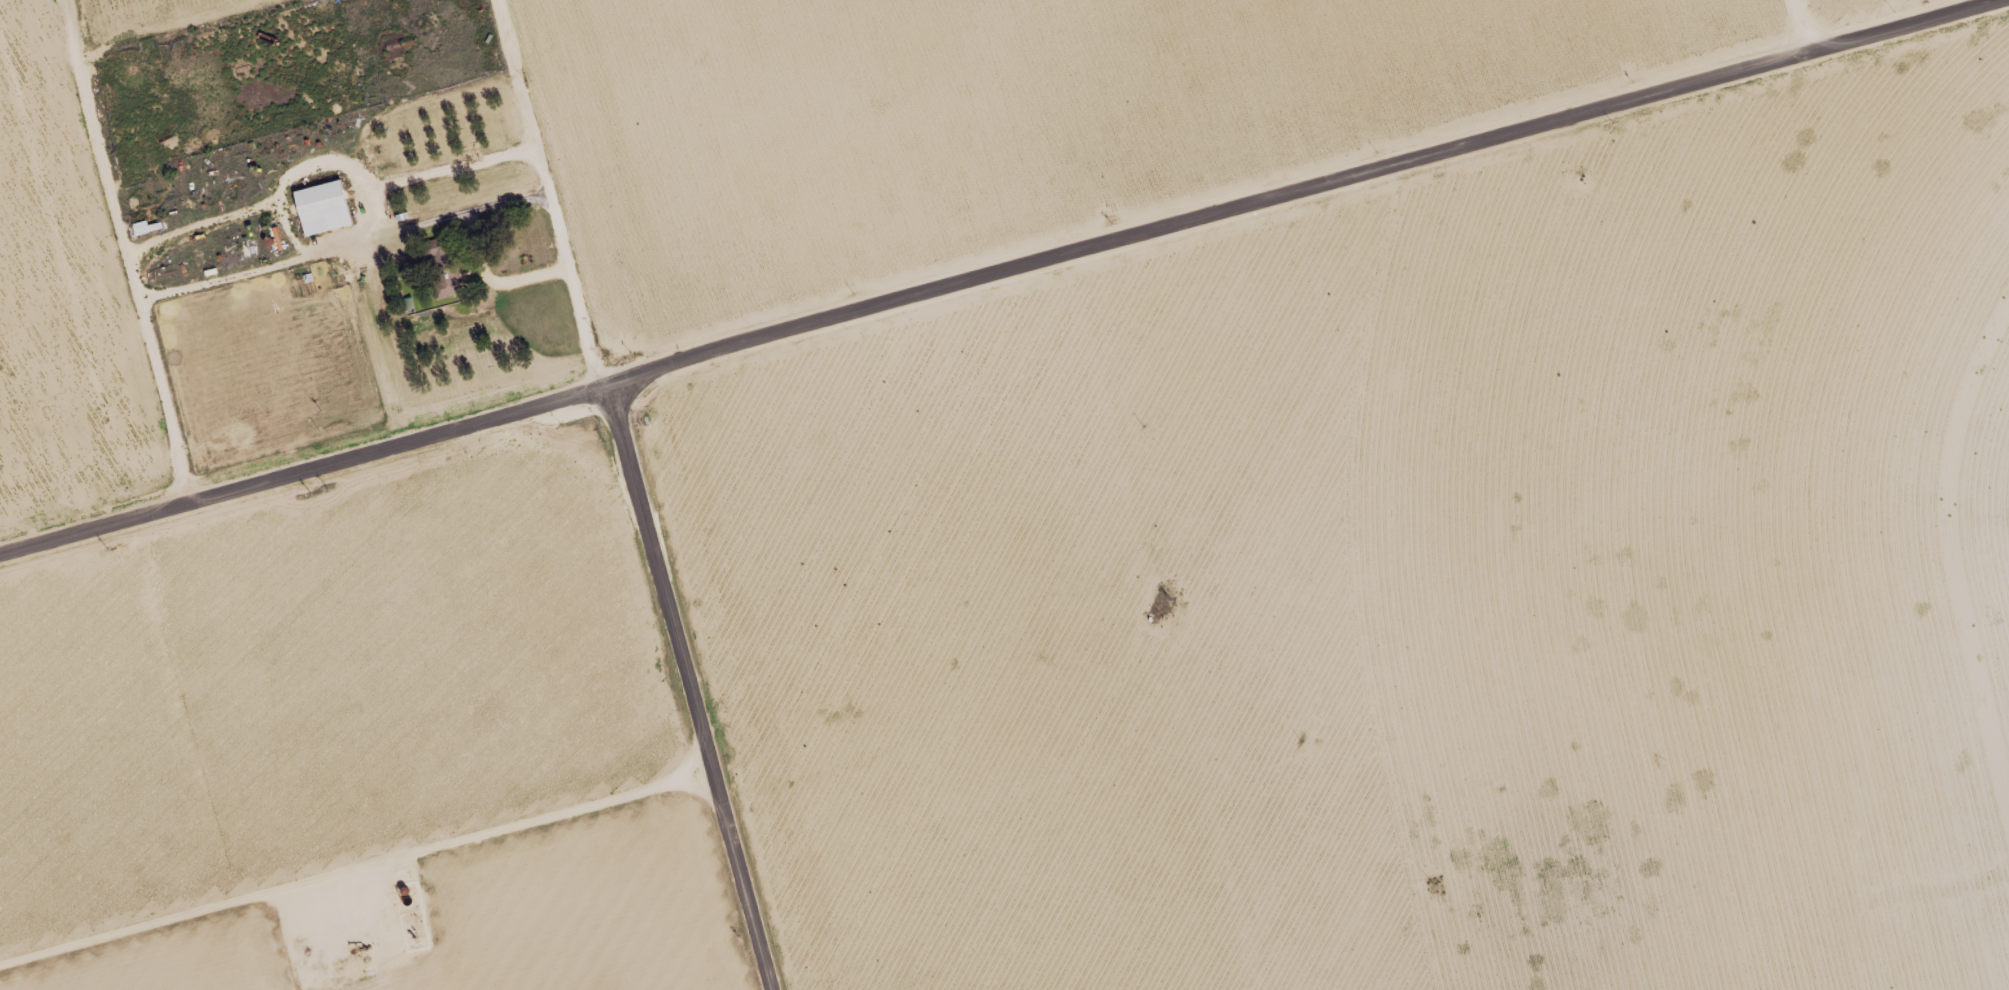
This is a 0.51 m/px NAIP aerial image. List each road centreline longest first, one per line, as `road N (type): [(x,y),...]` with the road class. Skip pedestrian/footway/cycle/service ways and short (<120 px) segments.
road 1 (residential): [(0,557),(2008,4)]
road 2 (residential): [(773,989),(607,388)]

